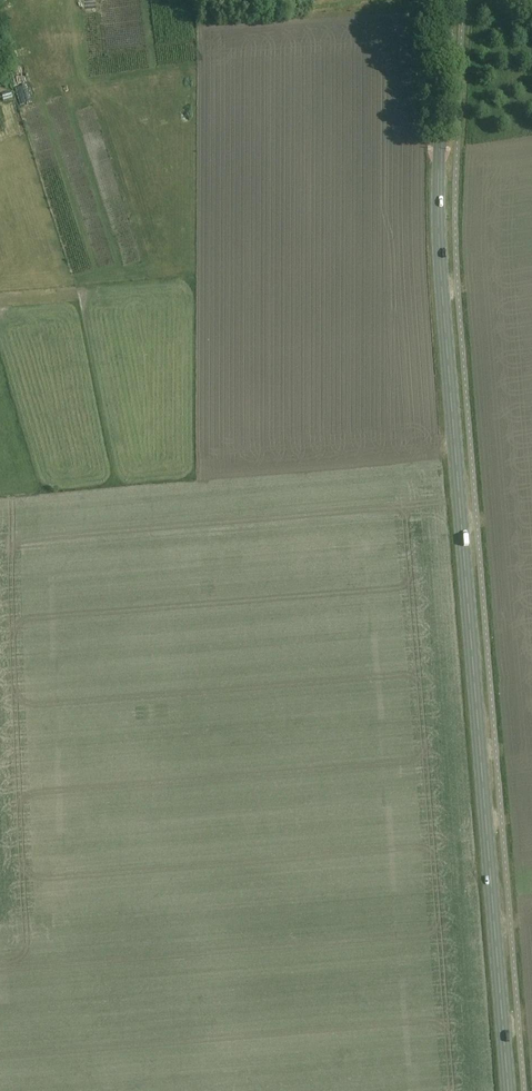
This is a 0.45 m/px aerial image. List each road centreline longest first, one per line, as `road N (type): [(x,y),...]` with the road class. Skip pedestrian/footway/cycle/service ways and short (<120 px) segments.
road 1 (secondary): [(511,1090),(440,248),(447,0)]

